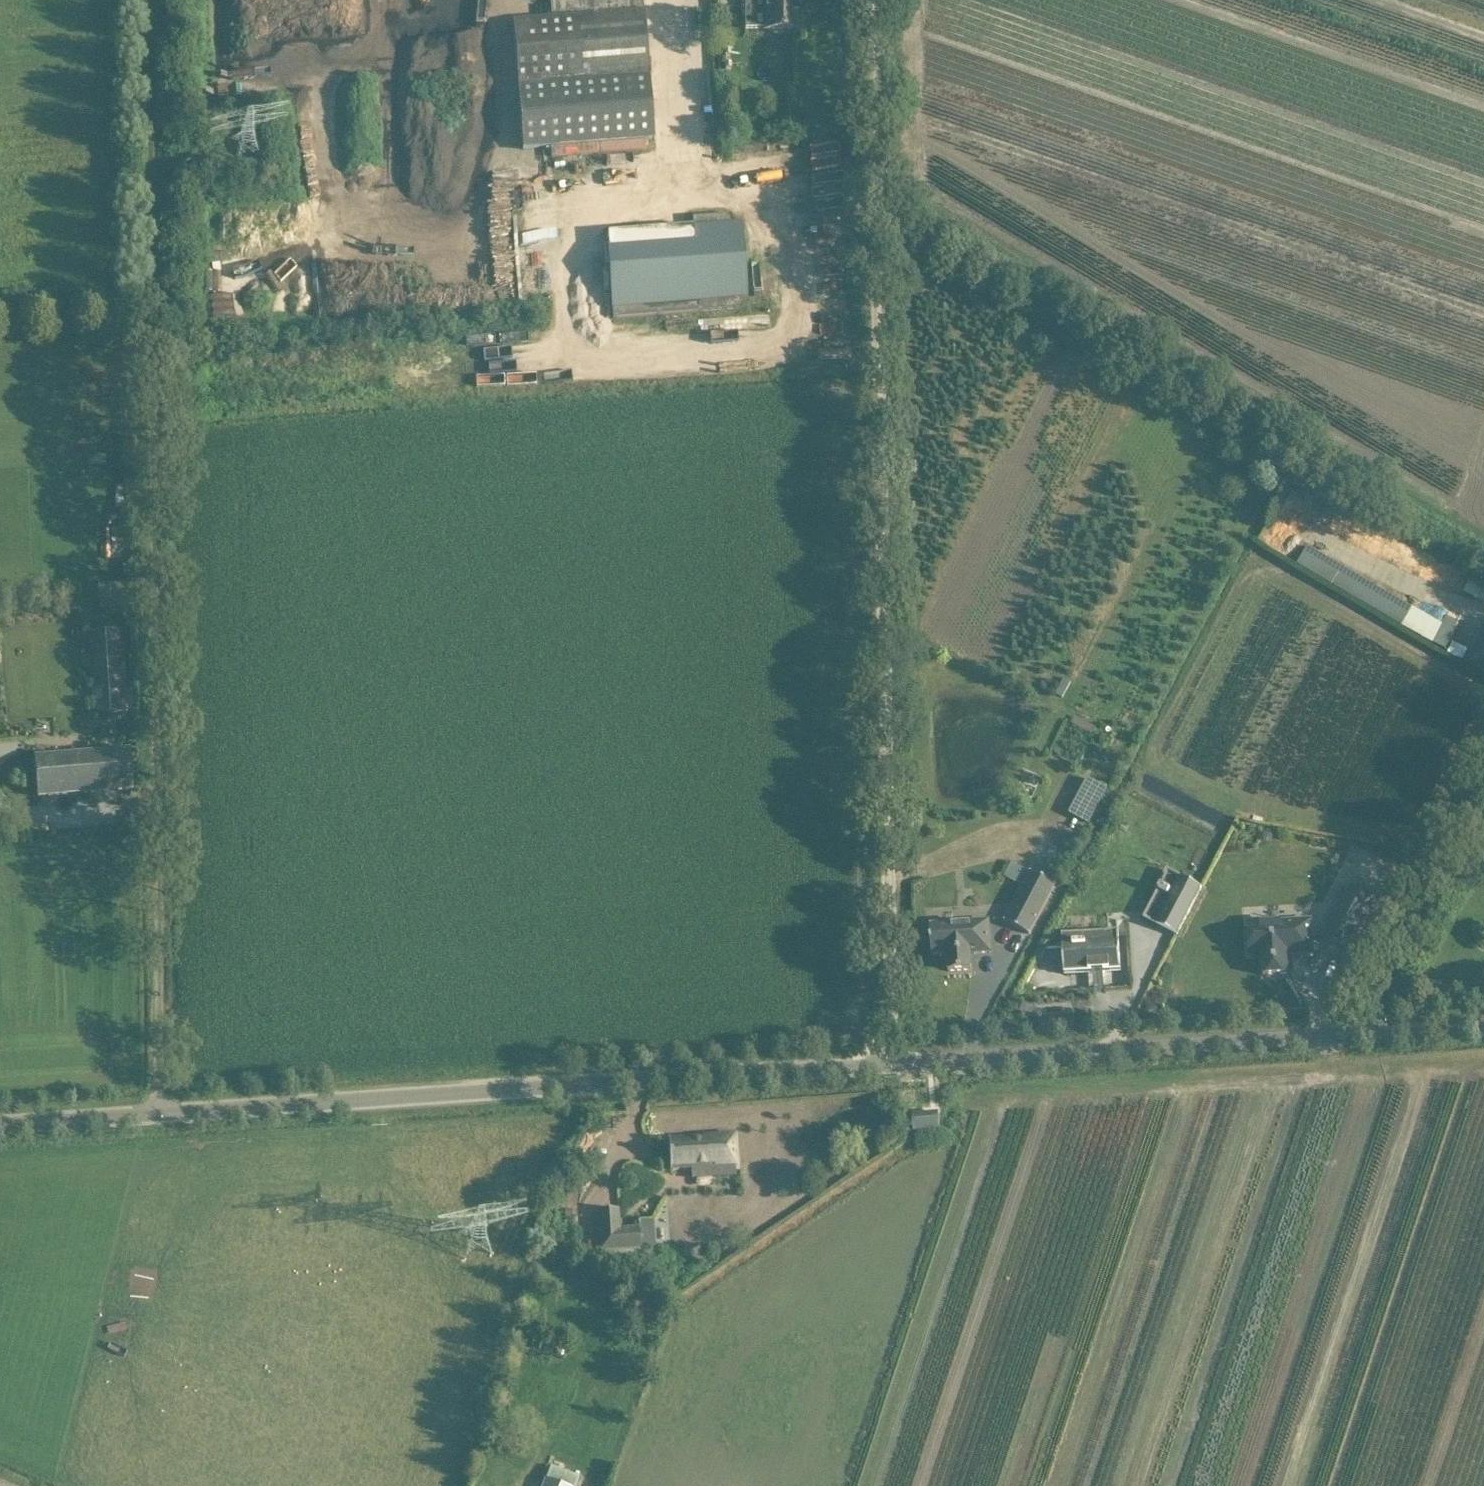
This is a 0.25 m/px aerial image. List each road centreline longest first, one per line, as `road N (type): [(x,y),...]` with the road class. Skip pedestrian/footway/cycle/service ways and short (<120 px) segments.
road 1 (track): [(157,1122),(147,0)]
road 2 (unclassified): [(899,1071),(880,0)]
road 3 (unclassified): [(899,1071),(0,1130)]
road 4 (unclassified): [(1365,1038),(899,1071)]
road 5 (unclassified): [(1365,1038),(1404,940),(1483,790)]

